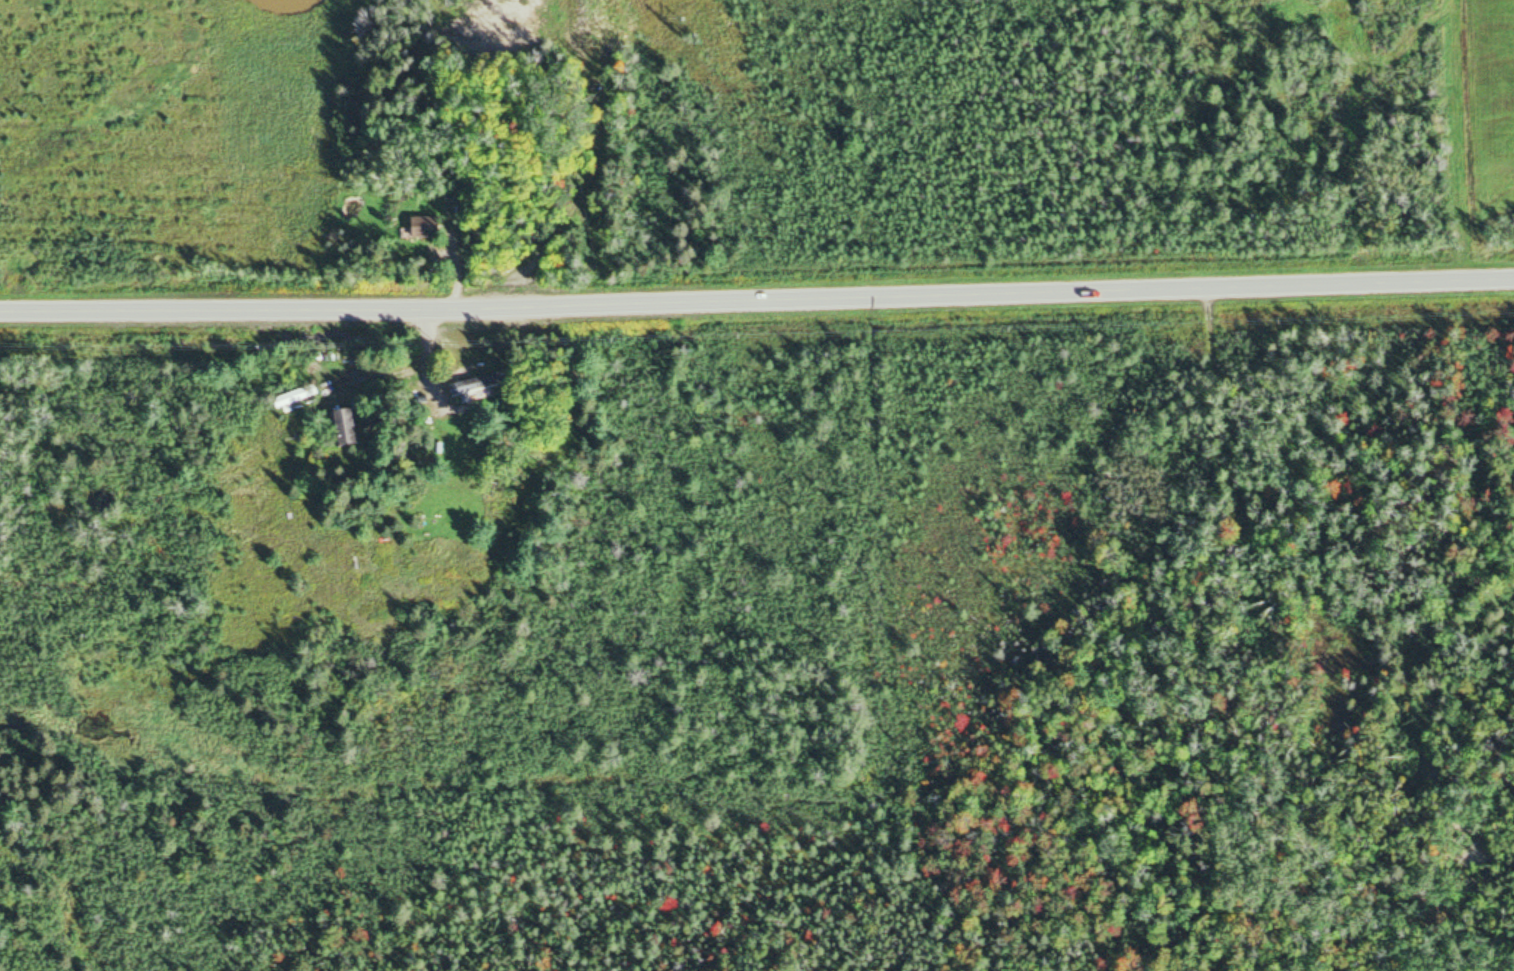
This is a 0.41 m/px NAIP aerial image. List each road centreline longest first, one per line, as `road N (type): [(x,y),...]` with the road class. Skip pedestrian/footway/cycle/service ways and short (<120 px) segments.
road 1 (residential): [(1513,278),(0,311)]

